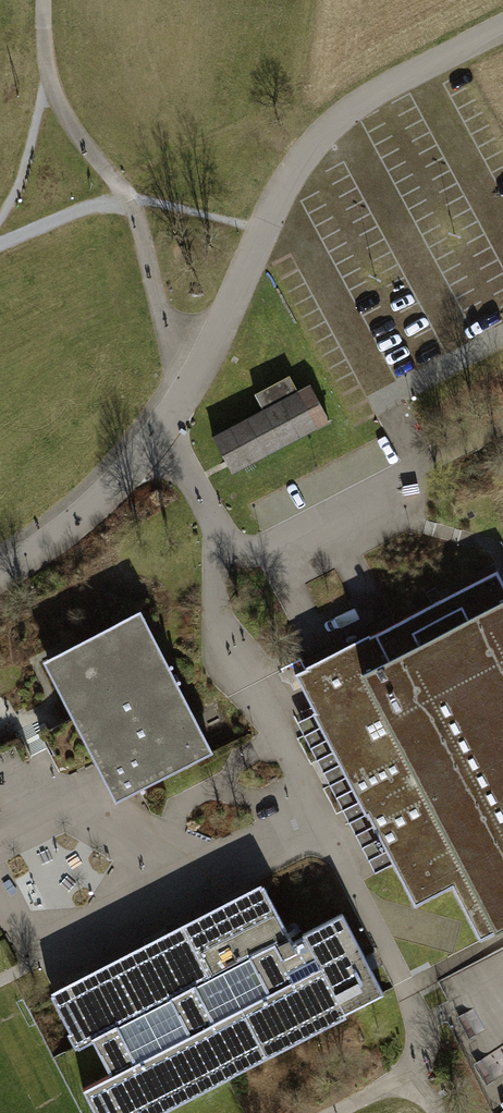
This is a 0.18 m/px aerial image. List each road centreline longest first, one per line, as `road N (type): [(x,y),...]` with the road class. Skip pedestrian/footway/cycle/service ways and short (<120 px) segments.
road 1 (unclassified): [(0,568),(51,540),(117,481),(193,390),(302,150),(381,87),(502,26)]
road 2 (track): [(193,390),(116,188)]
road 3 (track): [(116,188),(59,119),(37,28),(38,0)]
road 4 (track): [(116,188),(0,247)]

